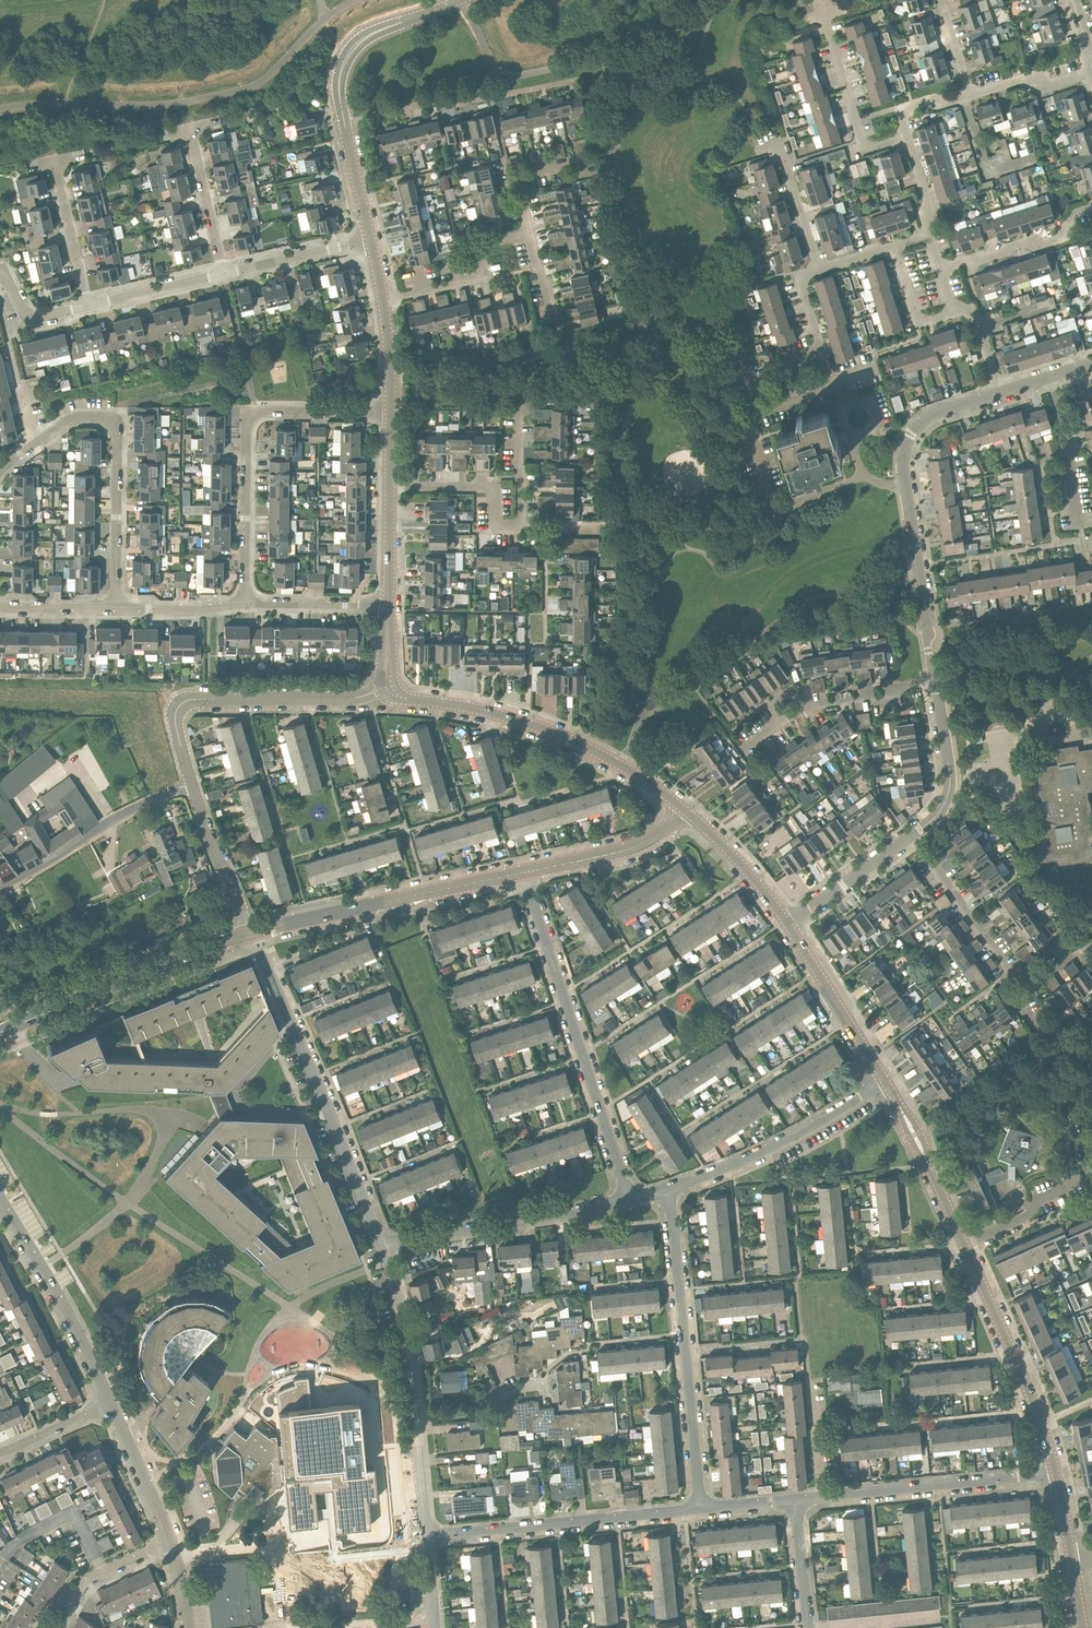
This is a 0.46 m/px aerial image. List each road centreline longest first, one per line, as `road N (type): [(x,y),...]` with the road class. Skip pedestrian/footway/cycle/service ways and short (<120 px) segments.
road 1 (residential): [(629,1200),(523,873)]
road 2 (residential): [(381,1244),(251,933)]
road 3 (residential): [(245,603),(252,416),(391,412)]
road 4 (residential): [(685,810),(572,740),(390,689)]
road 5 (residential): [(701,1507),(670,1187)]
road 6 (residential): [(371,240),(342,73),(370,36),(458,0)]
road 7 (residential): [(193,781),(175,721),(186,701),(361,697),(390,689)]
road 8 (residential): [(251,933),(523,873)]
road 9 (residential): [(426,1536),(701,1507)]
road 10 (residential): [(34,444),(84,417),(102,417),(115,428),(115,610)]
road 11 (residential): [(0,1032),(251,933)]
road 12 (residential): [(381,1244),(629,1200)]
road 13 (residential): [(935,681),(805,706),(792,689),(768,706),(780,722),(741,750)]
road 14 (residential): [(1056,1474),(964,1244)]
road 15 (residential): [(670,1187),(742,1160),(886,1082)]
road 16 (residential): [(821,1497),(1056,1474)]
road 17 (residential): [(111,1404),(5,1206)]
road 18 (unclassified): [(0,888),(193,781)]
road 19 (residential): [(935,681),(906,483)]
road 20 (residential): [(886,1082),(787,923)]
road 21 (residential): [(908,137),(862,145),(823,14)]
road 22 (residential): [(383,302),(478,279),(484,245),(530,233)]
road 23 (residential): [(964,1244),(886,1082)]
road 24 (residential): [(416,1420),(381,1244)]
road 25 (residential): [(523,873),(638,847),(685,810)]
road 26 (residential): [(522,530),(494,530),(494,487),(390,487)]
road 27 (residential): [(941,268),(1057,239),(1073,210),(1091,204)]
road 28 (residential): [(911,836),(937,815),(949,789),(935,681)]
road 29 (residential): [(1011,971),(911,836)]
road 30 (residential): [(251,933),(193,781)]
road 31 (residential): [(840,408),(801,286),(819,269)]
road 32 (residential): [(819,269),(778,144),(758,151)]
road 33 (residential): [(787,923),(685,810)]
road 34 (residential): [(787,923),(911,836)]
road 35 (residential): [(906,483),(905,448),(917,425),(1001,393)]
road 36 (residential): [(225,274),(371,240)]
road 37 (residential): [(964,1244),(1025,1218),(1037,1199),(1091,1174)]
road 38 (residential): [(225,274),(190,130)]
road 39 (residential): [(56,1627),(94,1575),(169,1539)]
road 40 (residential): [(169,1539),(111,1404)]
road 41 (residential): [(87,306),(54,163)]
road 42 (residential): [(245,603),(389,604)]
road 43 (residential): [(87,306),(225,274)]
road 44 (residential): [(115,610),(245,603)]
road 45 (residential): [(809,1627),(796,1499)]
road 46 (residential): [(970,96),(1027,78),(1050,86),(1090,75)]
road 47 (residential): [(530,233),(519,185),(526,175),(588,160)]
road 48 (residential): [(894,246),(917,326),(955,313)]
road 49 (residential): [(0,1453),(111,1404)]
road 50 (residential): [(520,410),(522,530)]

